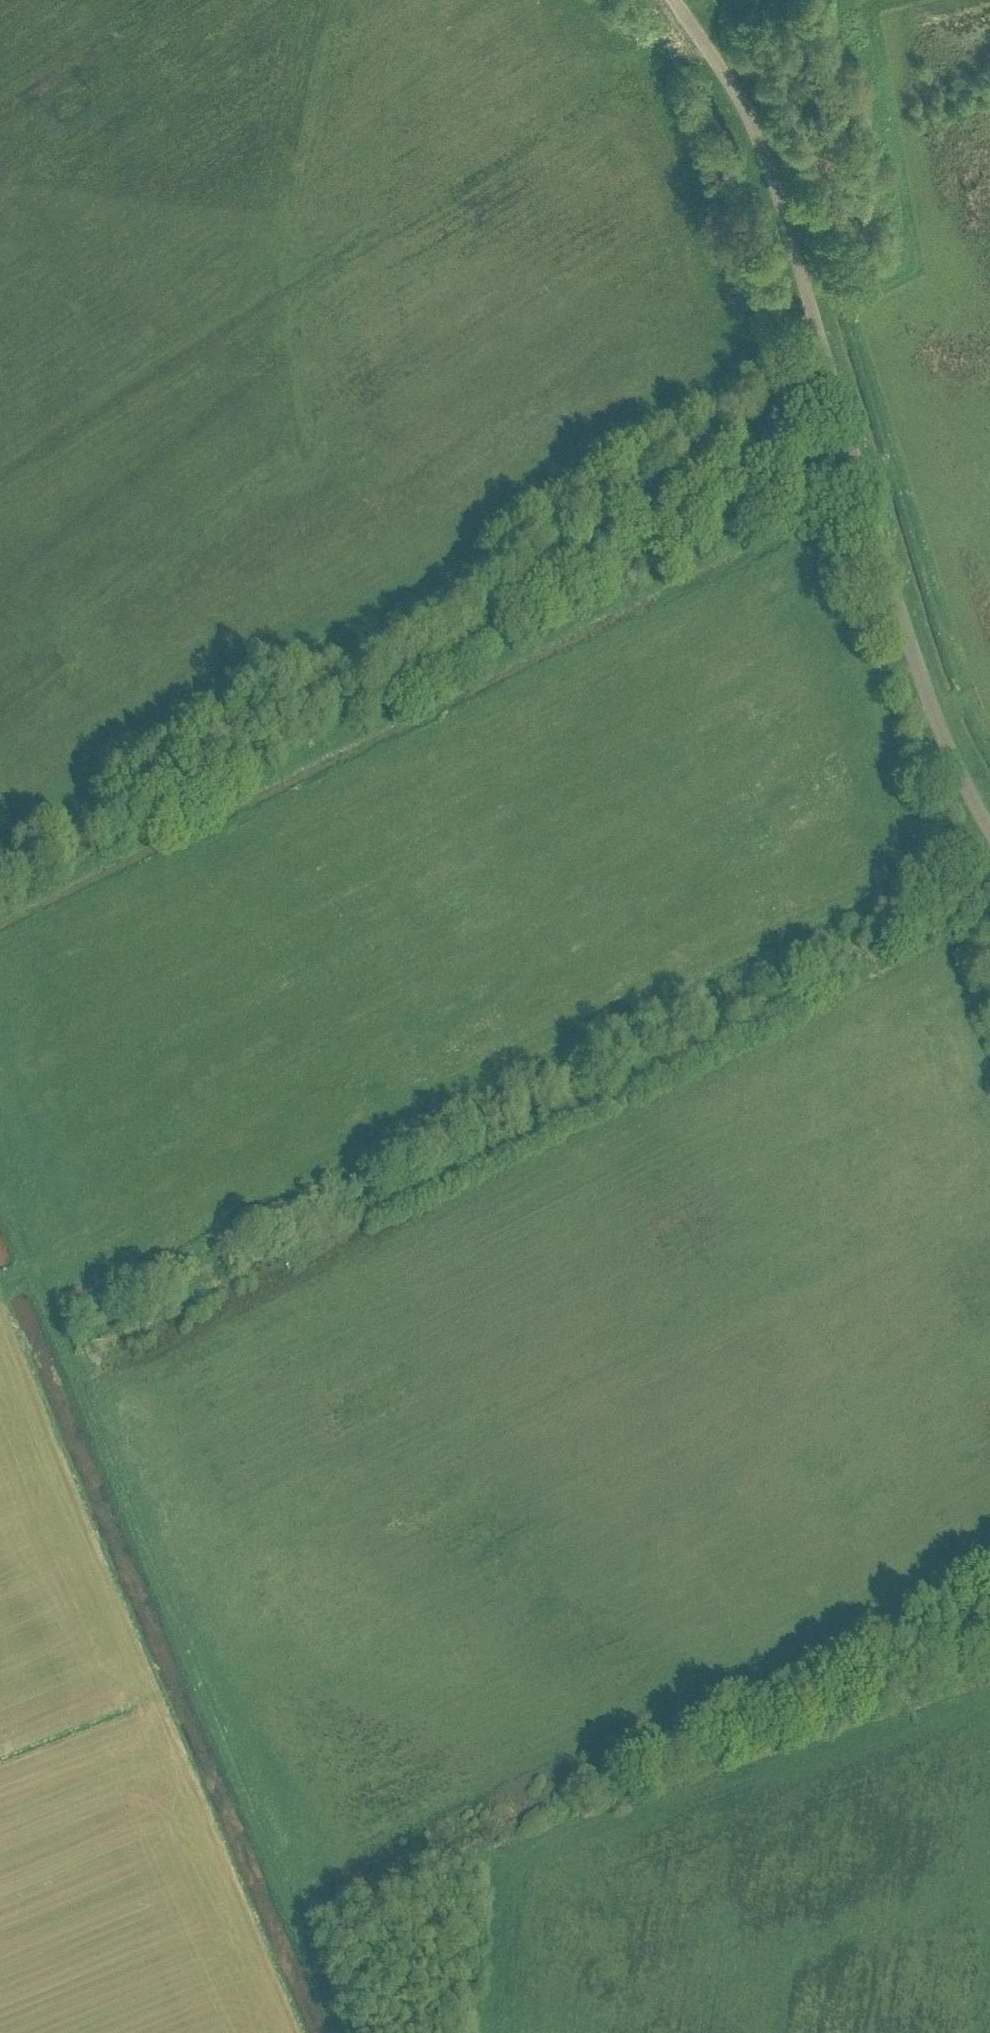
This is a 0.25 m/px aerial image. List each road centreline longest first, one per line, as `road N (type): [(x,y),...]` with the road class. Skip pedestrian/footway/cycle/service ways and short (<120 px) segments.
road 1 (unclassified): [(989,831),(939,727),(913,649),(768,161),(741,101),(677,0)]

